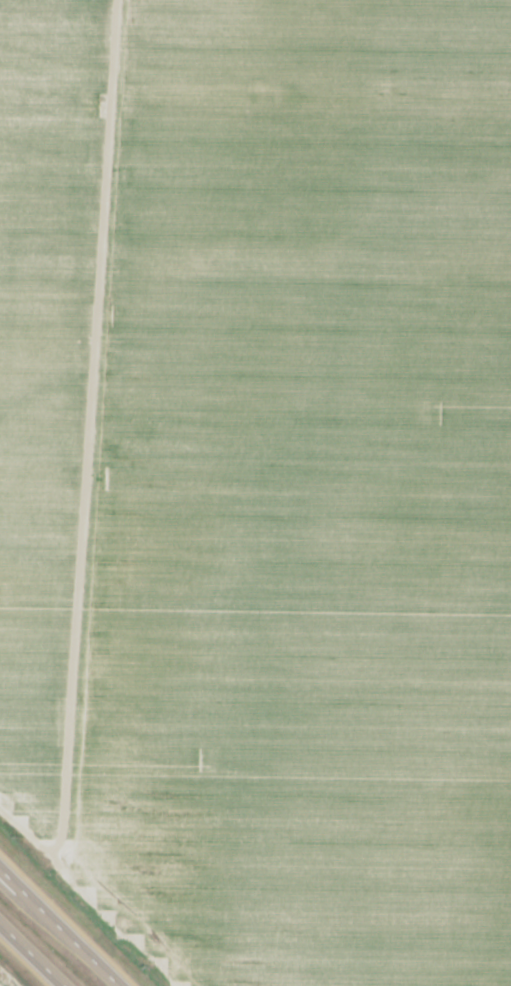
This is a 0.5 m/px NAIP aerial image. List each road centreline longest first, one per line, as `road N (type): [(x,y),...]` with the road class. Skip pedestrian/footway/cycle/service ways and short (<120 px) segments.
road 1 (trunk): [(117,985),(0,871)]

